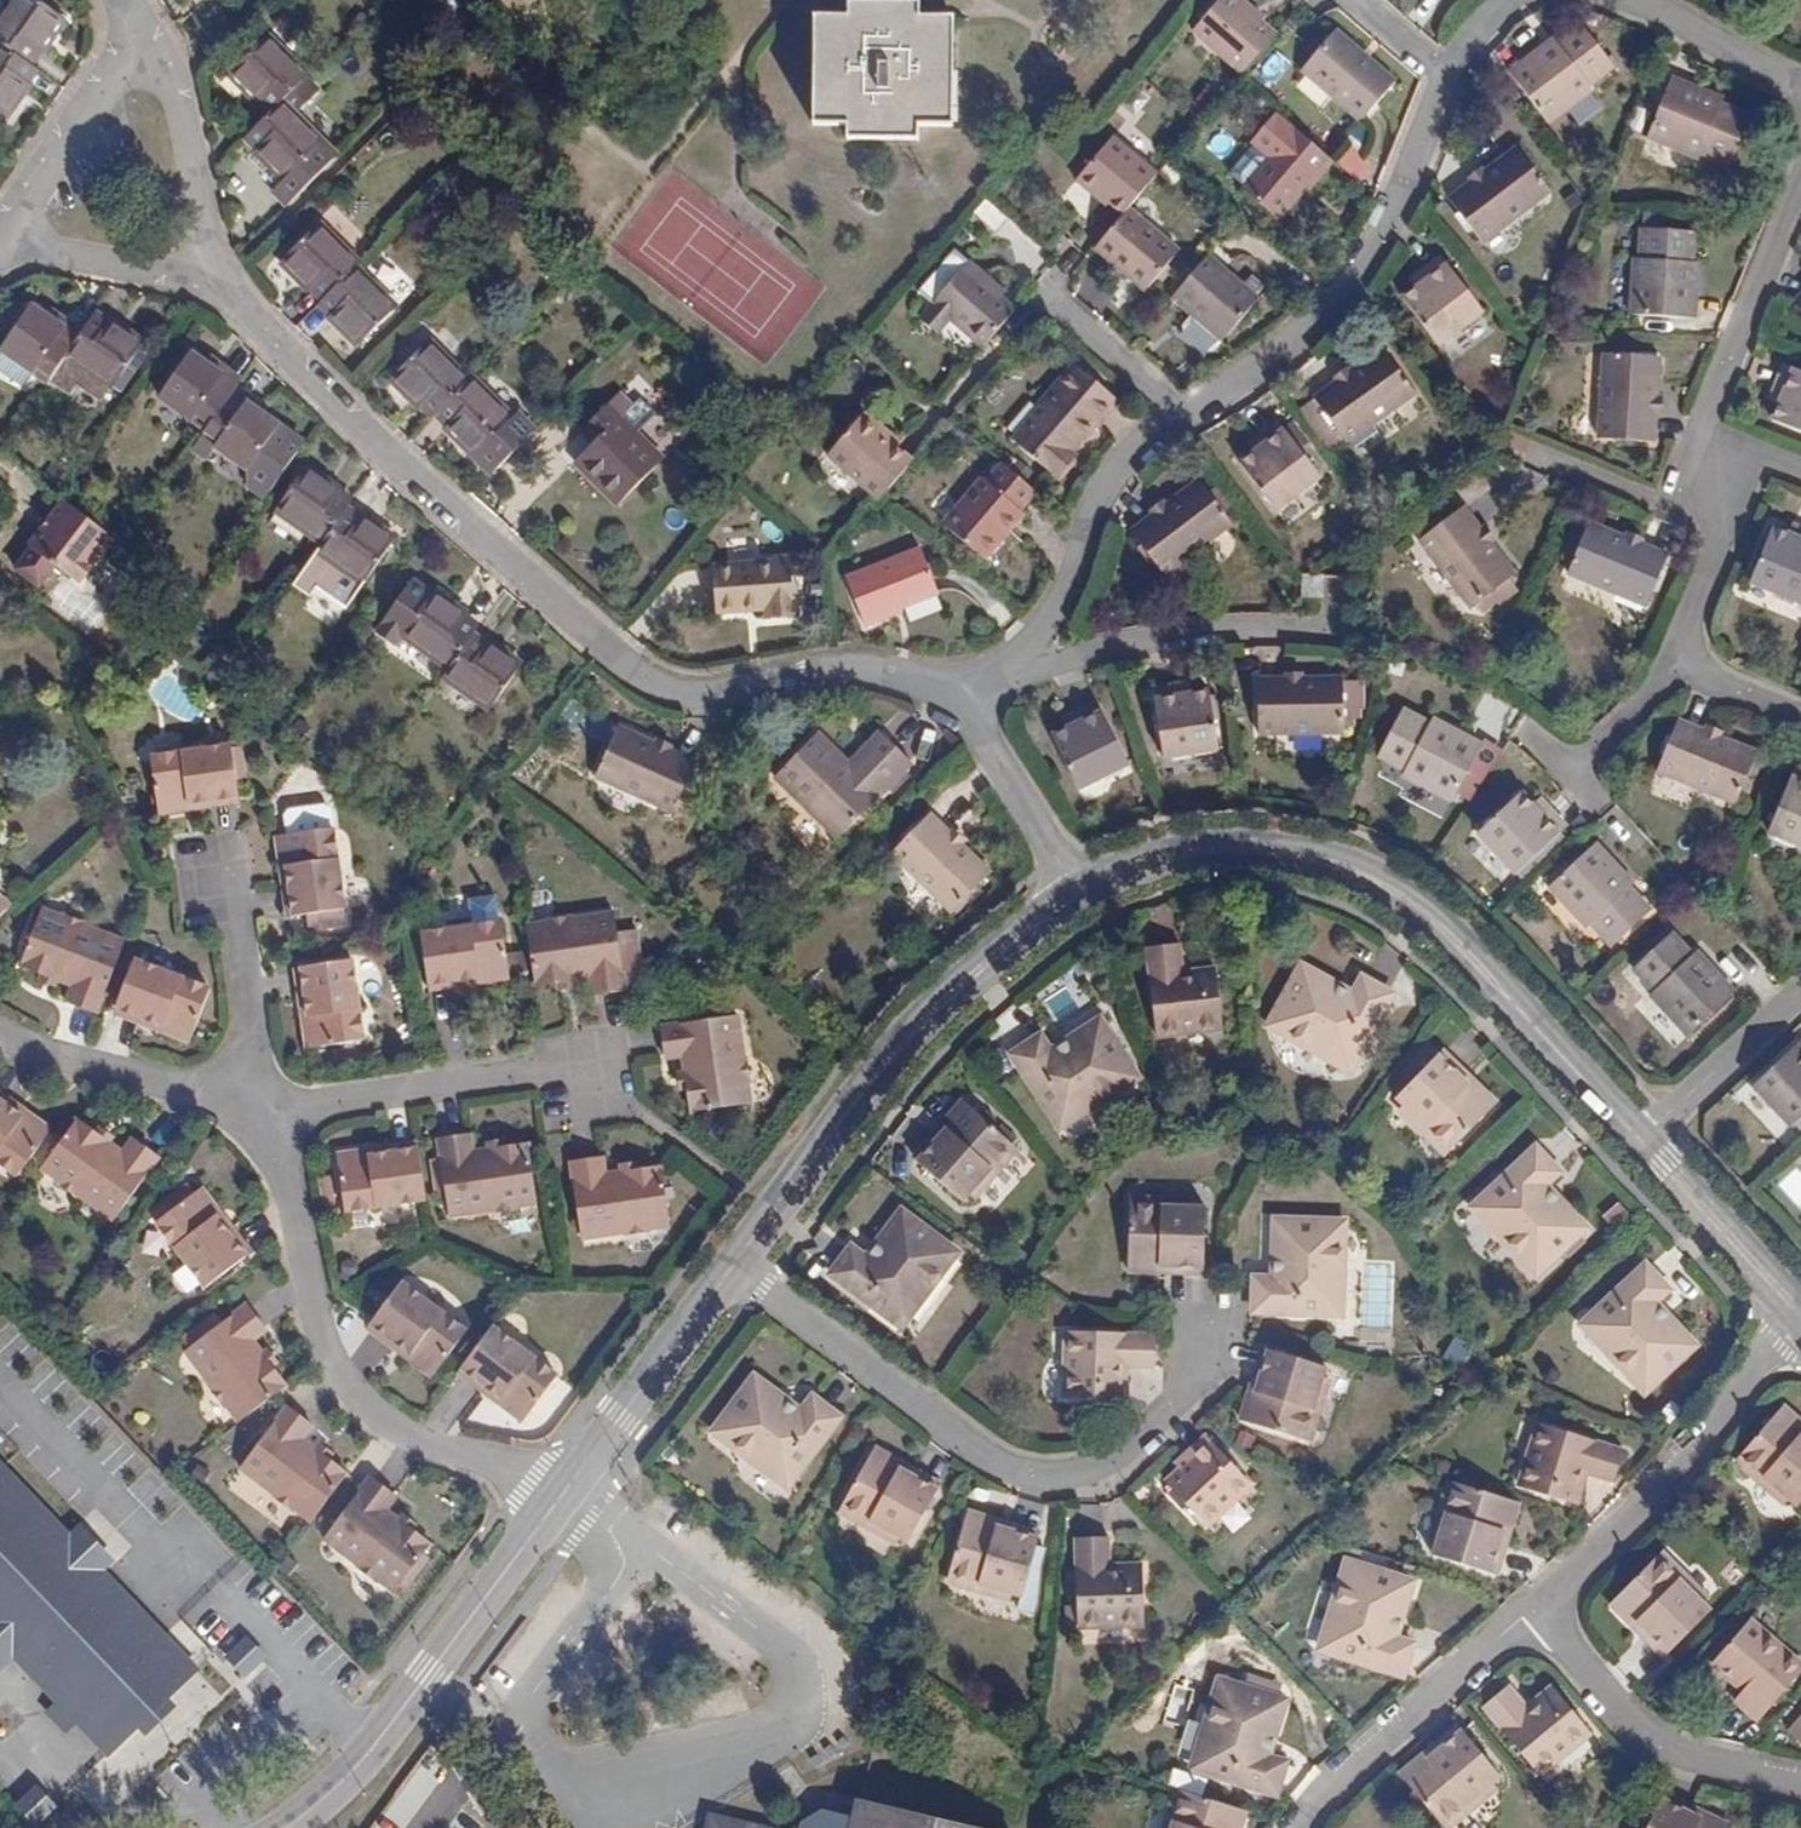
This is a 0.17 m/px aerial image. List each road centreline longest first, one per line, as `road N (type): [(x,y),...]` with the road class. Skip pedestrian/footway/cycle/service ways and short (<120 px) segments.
road 1 (residential): [(973,700),(949,681),(866,664),(736,693),(686,685),(618,656),(391,458),(197,266)]
road 2 (residential): [(1646,1141),(1459,941),(1394,887),(1334,861),(1263,848),(1144,861),(1080,889)]
road 3 (residential): [(732,1262),(983,1453),(1029,1472),(1068,1475),(1118,1460),(1167,1421),(1228,1334)]
road 4 (residential): [(564,1497),(473,1457),(409,1442),(353,1403),(319,1329),(264,1107)]
road 5 (residential): [(1080,889),(910,1030),(732,1262)]
road 6 (residential): [(1183,415),(1216,406),(1297,353),(1363,282),(1455,84)]
road 7 (residential): [(631,1815),(785,1722),(802,1685),(786,1649),(640,1550)]
road 8 (residential): [(564,1497),(432,1680),(315,1816),(295,1827)]
road 9 (residential): [(1671,499),(1800,141)]
road 10 (residential): [(1800,1320),(1552,1601)]
road 11 (residential): [(264,1107),(615,1058)]
road 12 (residential): [(1552,1601),(1300,1827)]
road 13 (residential): [(1800,1793),(1706,1758),(1654,1729),(1552,1601)]
road 14 (residential): [(732,1262),(564,1497)]
road 15 (residential): [(0,1037),(99,1079),(264,1107)]
road 16 (residential): [(1064,637),(1114,649),(1210,629),(1332,625)]
road 17 (residential): [(1064,637),(1113,483),(1183,415)]
road 18 (residential): [(264,1107),(227,873)]
road 19 (residential): [(640,1550),(541,1680),(529,1705),(534,1749)]
road 20 (residential): [(1800,1316),(1646,1141)]
road 21 (residential): [(144,47),(156,67),(197,266)]
road 22 (residential): [(14,221),(144,47)]
road 23 (residential): [(1080,889),(973,700)]
road 24 (residential): [(1646,1141),(1800,991)]
road 25 (residential): [(1677,662),(1726,521),(1671,499)]
road 26 (residential): [(197,266),(75,259),(14,221)]
road 27 (residential): [(1183,415),(1053,292)]
road 28 (residential): [(1507,441),(1671,499)]
road 29 (residential): [(1657,0),(1800,86)]
road 30 (residential): [(1677,662),(1572,766)]
road 31 (residential): [(1800,716),(1677,662)]
road 32 (residential): [(1455,84),(1359,0)]

